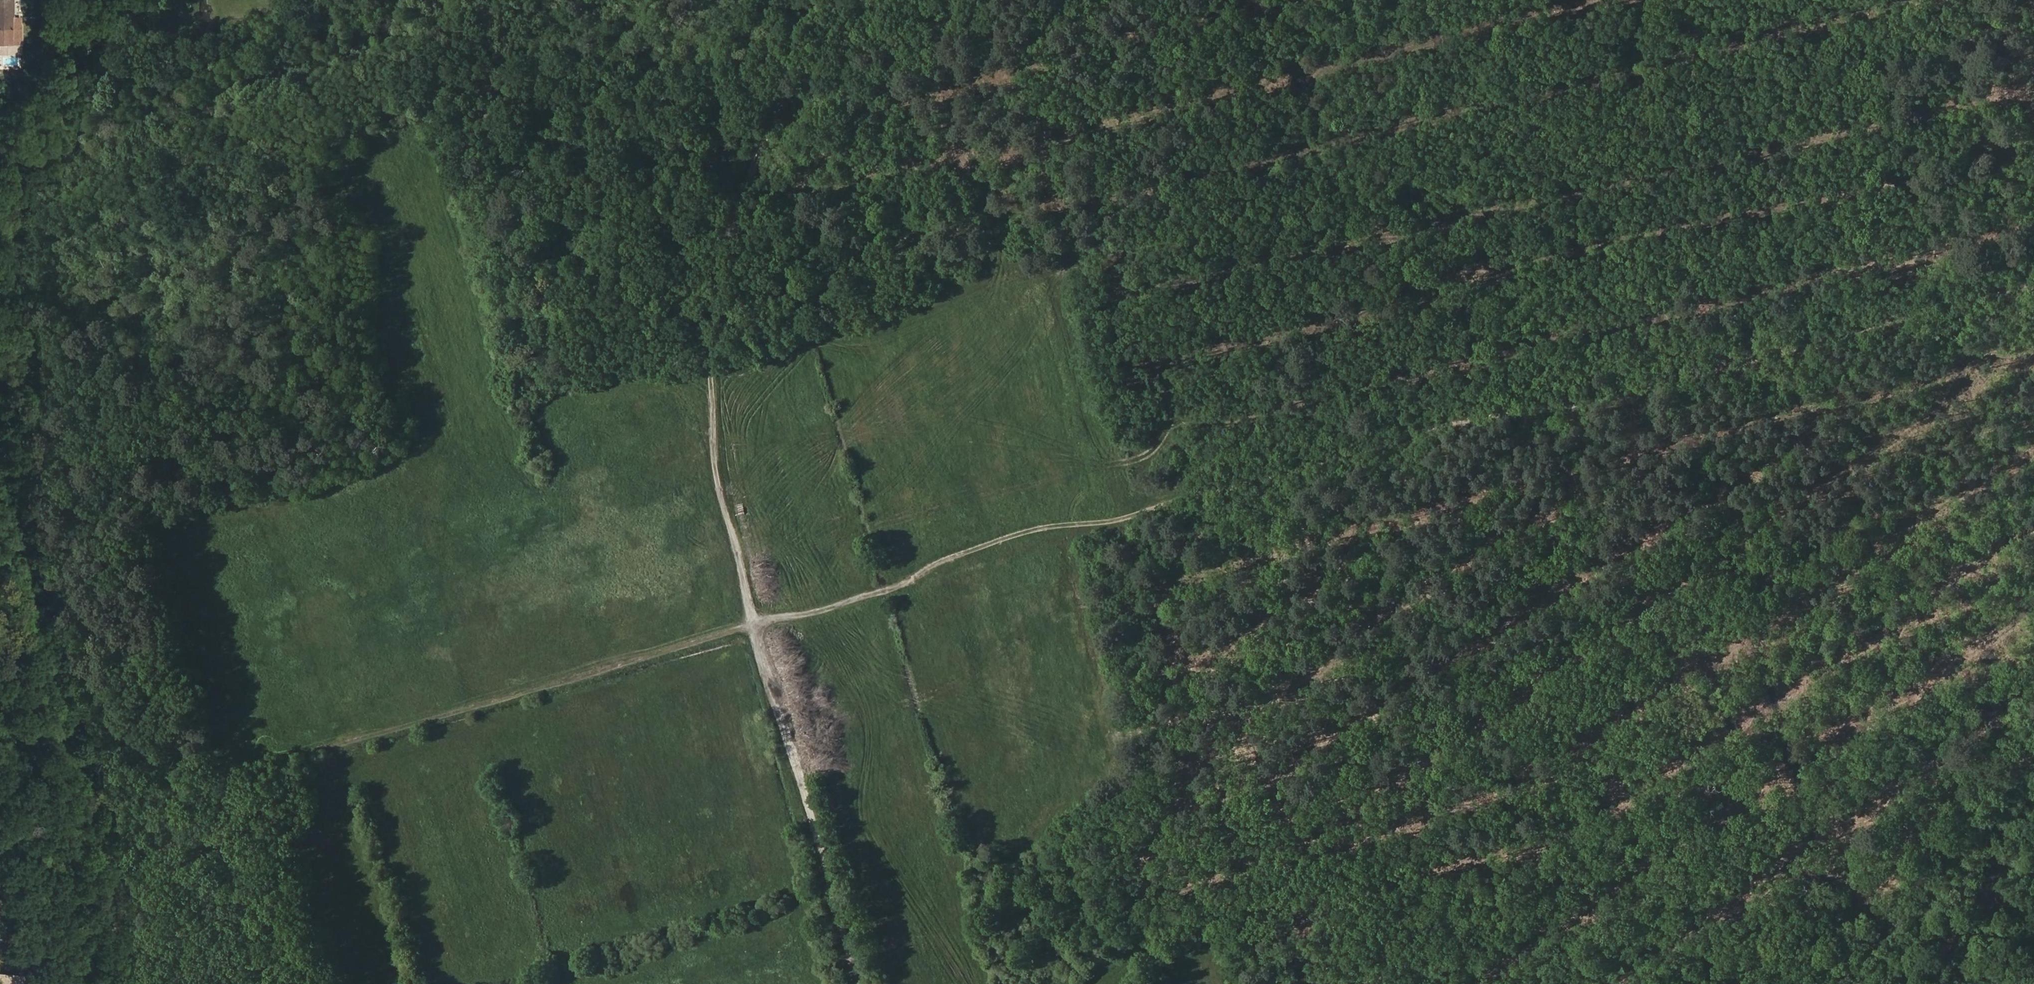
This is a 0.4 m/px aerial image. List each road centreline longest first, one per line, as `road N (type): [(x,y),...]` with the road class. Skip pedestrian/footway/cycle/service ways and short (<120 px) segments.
road 1 (track): [(0,846),(77,816),(756,621),(1687,382),(2033,285)]
road 2 (track): [(799,0),(765,145),(735,213),(719,302),(712,439),(783,729),(860,983)]

